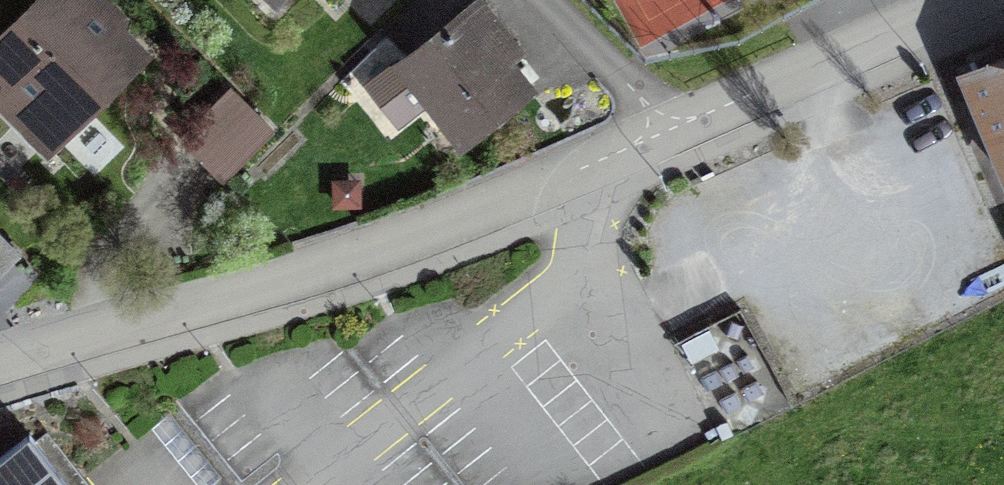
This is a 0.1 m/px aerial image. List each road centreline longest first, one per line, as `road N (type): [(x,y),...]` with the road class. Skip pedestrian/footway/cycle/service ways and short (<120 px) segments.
road 1 (residential): [(965,0),(328,272),(0,361)]
road 2 (track): [(559,0),(670,125)]

